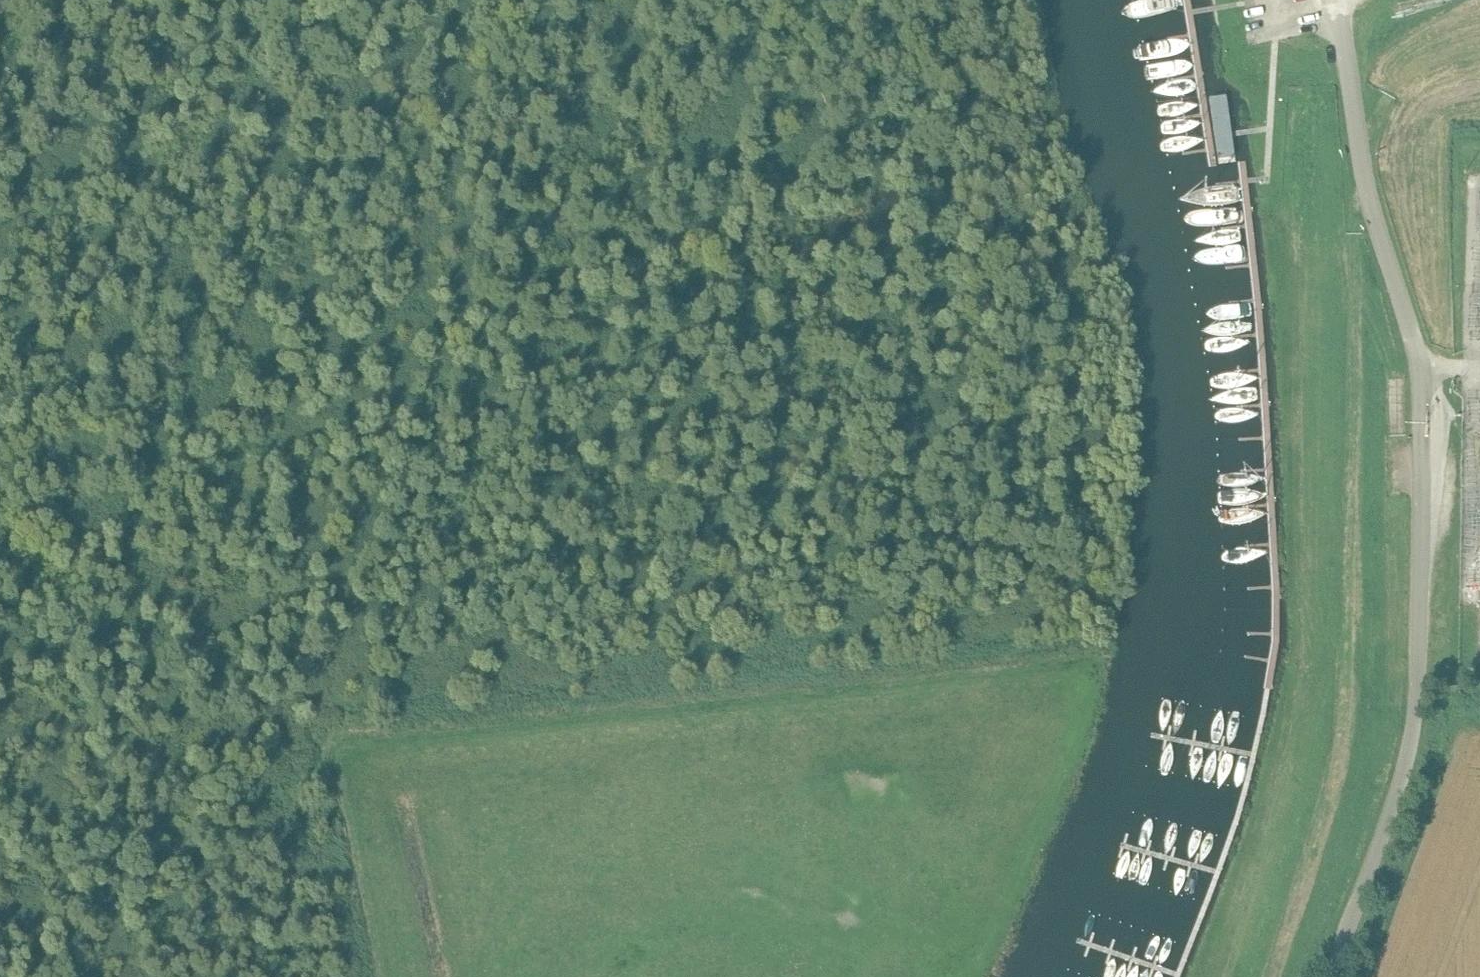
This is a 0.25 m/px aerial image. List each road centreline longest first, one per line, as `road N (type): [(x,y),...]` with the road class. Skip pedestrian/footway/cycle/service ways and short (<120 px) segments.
road 1 (track): [(1479,54),(1438,53),(1359,132),(1349,705),(1276,976)]
road 2 (unclassified): [(1336,976),(1399,795),(1417,684),(1422,430),(1407,301),(1367,189),(1343,0)]

